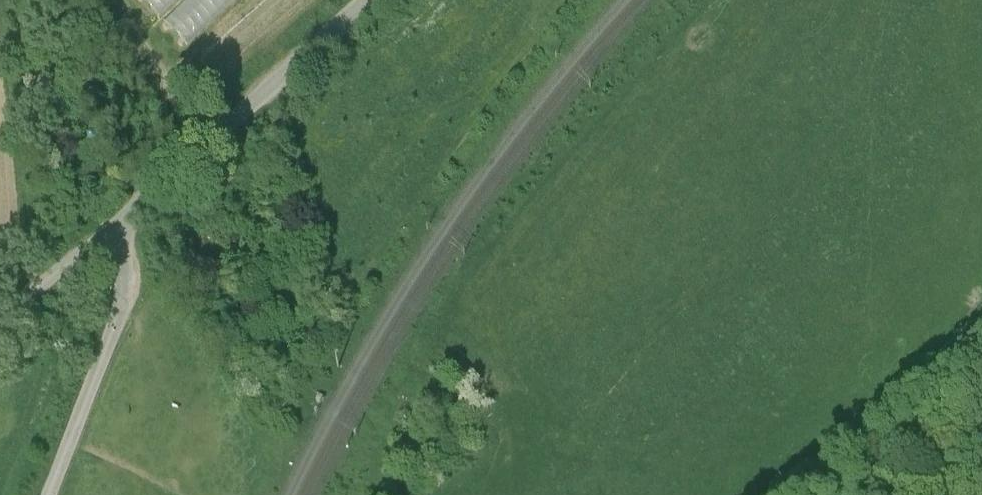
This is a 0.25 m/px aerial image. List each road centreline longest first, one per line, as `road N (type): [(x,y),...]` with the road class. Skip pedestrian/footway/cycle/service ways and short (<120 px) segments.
road 1 (unclassified): [(124,214),(368,0)]
road 2 (unclassified): [(124,214),(121,298),(47,494)]
road 3 (track): [(197,149),(179,92),(123,0)]
road 4 (unclassified): [(0,318),(124,214)]
road 5 (track): [(981,346),(943,405),(941,447),(952,494)]

